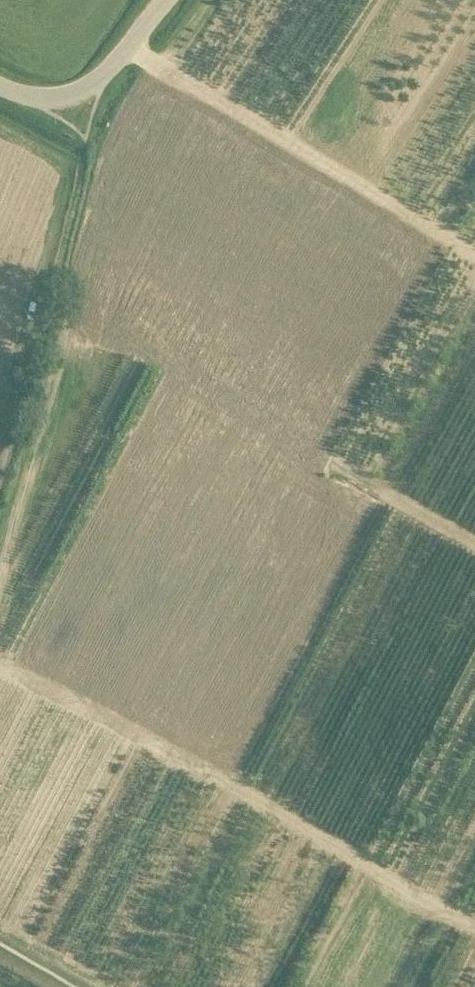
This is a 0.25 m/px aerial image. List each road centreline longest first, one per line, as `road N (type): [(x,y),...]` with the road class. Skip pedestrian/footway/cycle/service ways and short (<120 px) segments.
road 1 (unclassified): [(0,86),(51,98),(89,86),(169,0)]

